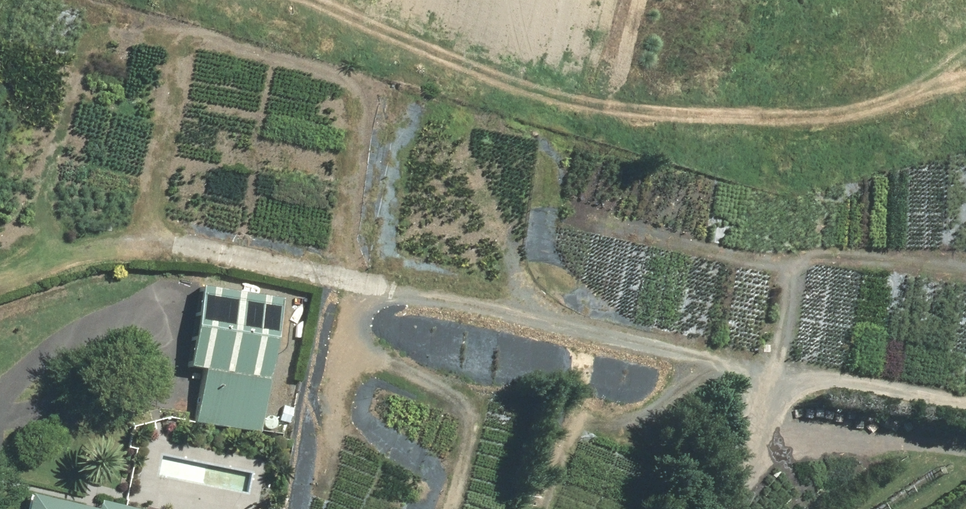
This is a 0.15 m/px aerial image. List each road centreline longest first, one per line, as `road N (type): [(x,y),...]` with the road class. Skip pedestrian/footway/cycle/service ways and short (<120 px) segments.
road 1 (track): [(965,409),(763,375),(158,231),(129,158),(141,101),(167,49),(191,37),(269,52),(335,80),(361,115),(364,187)]
road 2 (track): [(720,508),(805,263),(844,257),(965,274)]
road 3 (track): [(225,0),(566,104)]
road 4 (track): [(0,282),(171,234)]
road 5 (track): [(191,37),(56,0)]

